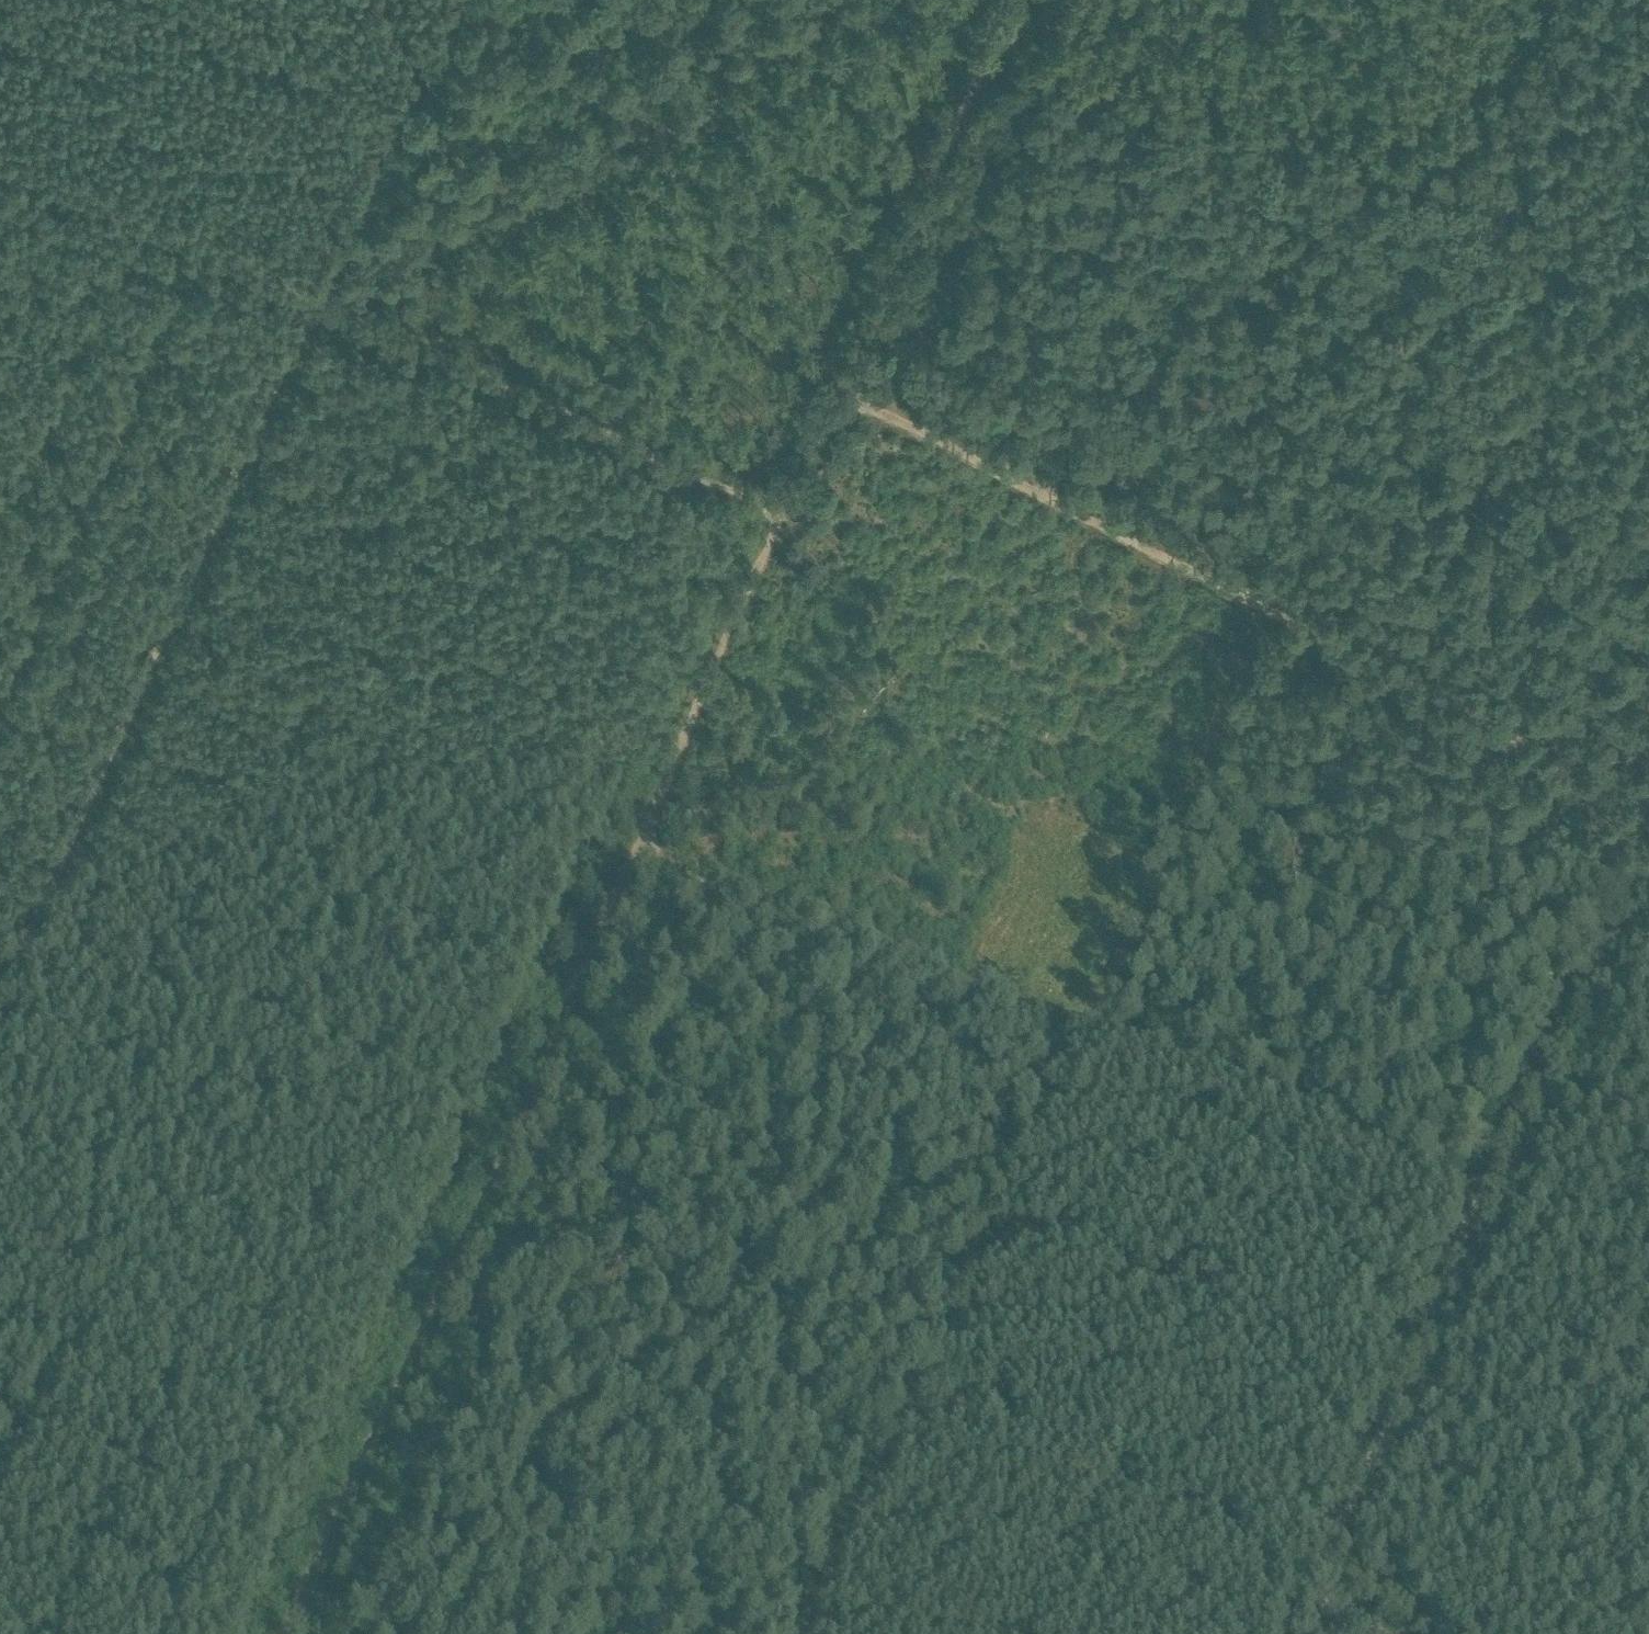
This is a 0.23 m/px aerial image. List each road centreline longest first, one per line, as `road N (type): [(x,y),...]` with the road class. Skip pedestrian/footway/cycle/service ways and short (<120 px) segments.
road 1 (track): [(838,394),(1648,803)]
road 2 (track): [(0,156),(781,513)]
road 3 (track): [(632,850),(281,1633)]
road 4 (track): [(1075,1024),(806,1633)]
road 5 (track): [(838,394),(632,850)]
road 6 (track): [(1075,1024),(632,850)]
road 7 (track): [(1254,608),(1075,1024)]
road 8 (track): [(1016,0),(838,394)]

